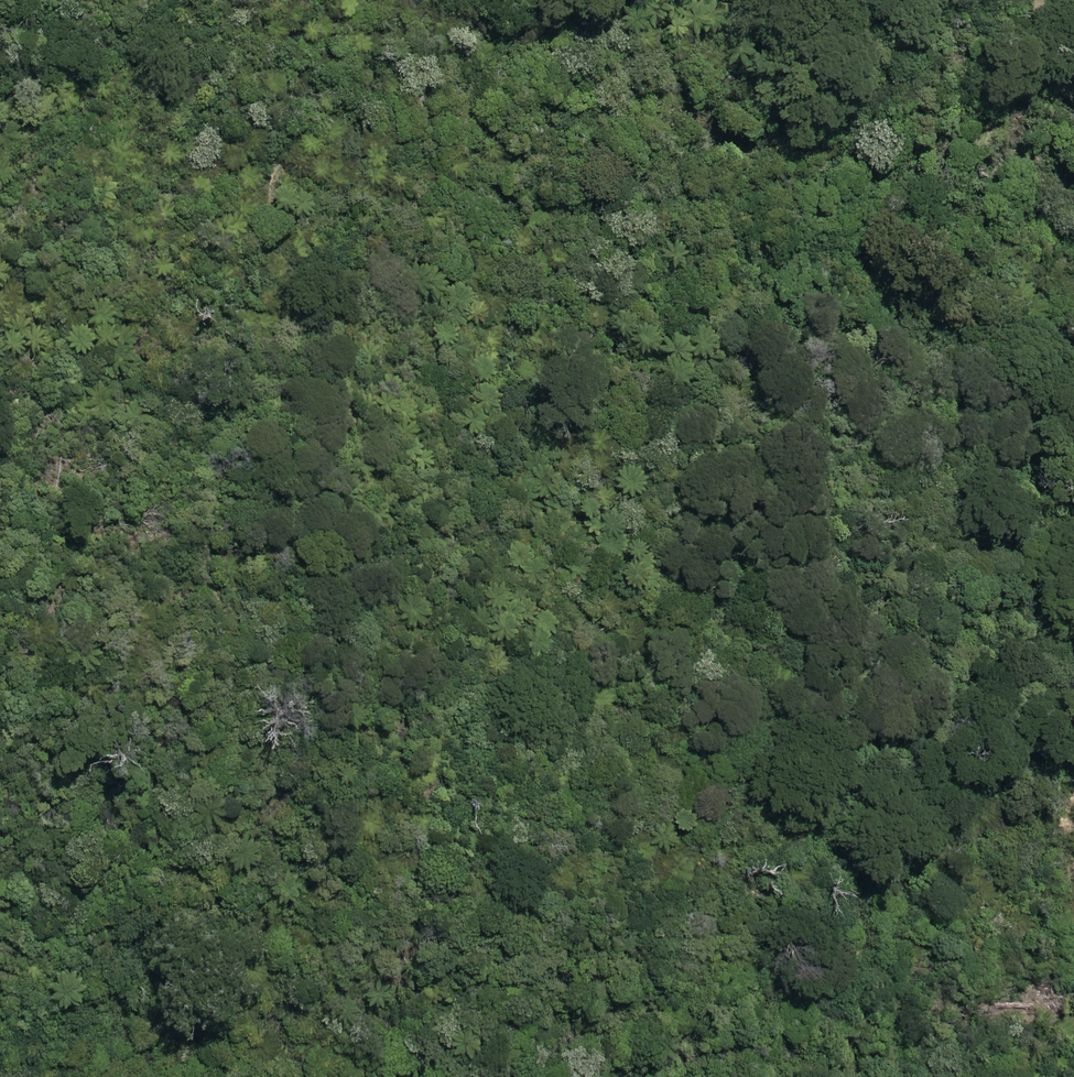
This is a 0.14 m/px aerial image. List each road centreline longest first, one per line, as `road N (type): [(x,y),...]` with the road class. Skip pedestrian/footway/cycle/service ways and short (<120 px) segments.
road 1 (track): [(396,0),(394,20),(367,40),(387,100),(371,143),(402,167),(429,252),(525,351),(596,405),(674,579),(750,642),(817,805),(870,973),(870,1076)]
road 2 (track): [(0,654),(40,637),(63,590),(87,615),(99,677),(121,715),(152,697),(183,657),(193,589),(205,571),(258,656),(296,683),(306,739),(284,796),(203,898),(126,920),(57,1008),(22,1076)]
road 3 (track): [(262,822),(321,841),(393,817),(445,764),(438,665),(403,587),(396,489),(354,381),(310,328),(294,221),(301,151),(315,122),(295,82),(329,17),(348,0)]
road 4 (track): [(1073,550),(1022,487),(1013,382),(917,272),(906,234),(882,227),(879,200),(983,143),(1050,0)]
road 5 (track): [(1036,1076),(1043,911),(1073,770)]

